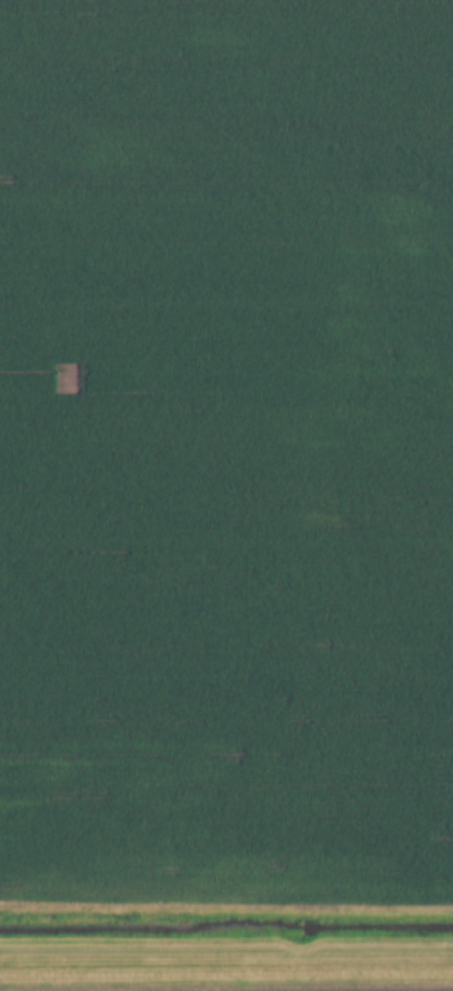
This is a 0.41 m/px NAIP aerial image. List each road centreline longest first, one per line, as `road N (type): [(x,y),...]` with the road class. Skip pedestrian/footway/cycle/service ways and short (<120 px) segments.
road 1 (track): [(0,958),(452,953)]

